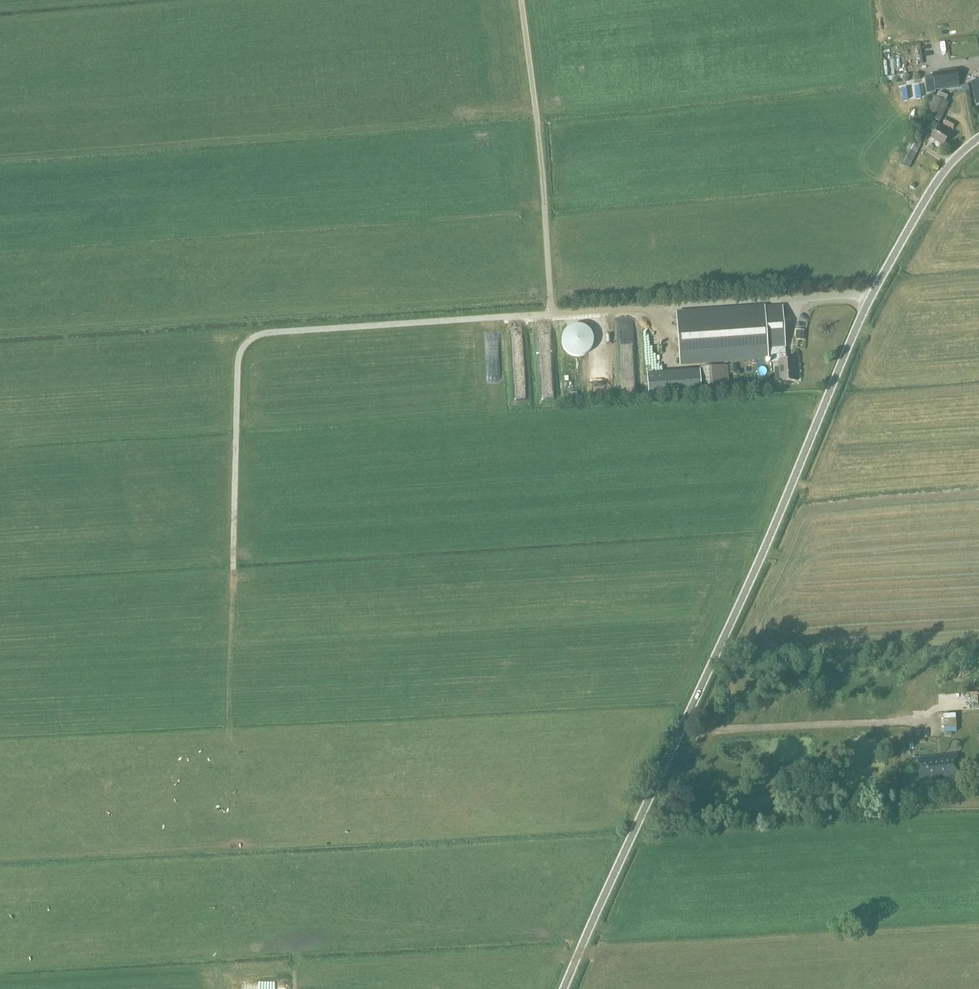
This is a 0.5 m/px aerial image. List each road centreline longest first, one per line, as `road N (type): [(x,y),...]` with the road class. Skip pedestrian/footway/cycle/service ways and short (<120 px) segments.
road 1 (unclassified): [(563,988),(862,313),(931,190),(978,138)]
road 2 (track): [(655,307),(258,336),(238,371),(233,565)]
road 3 (track): [(522,0),(551,314)]

